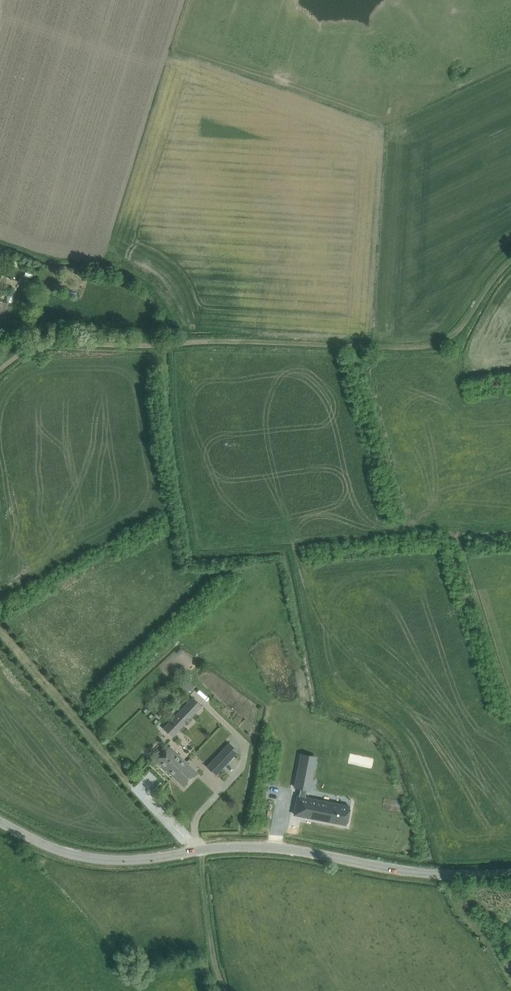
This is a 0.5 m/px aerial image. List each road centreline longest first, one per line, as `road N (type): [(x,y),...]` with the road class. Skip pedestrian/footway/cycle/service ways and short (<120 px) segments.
road 1 (track): [(0,370),(53,342),(438,346),(510,264)]
road 2 (unclassified): [(379,866),(232,846),(94,859),(0,821)]
road 3 (track): [(222,990),(199,850)]
road 4 (unclassified): [(379,866),(510,873)]

